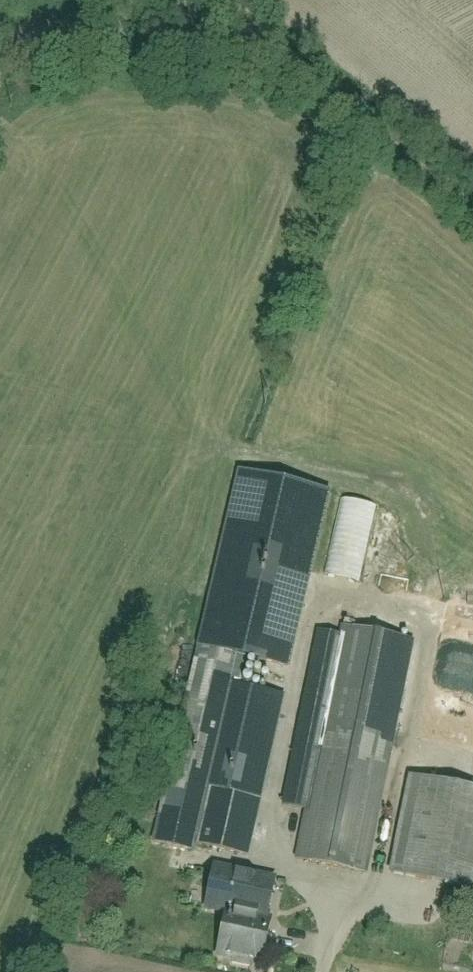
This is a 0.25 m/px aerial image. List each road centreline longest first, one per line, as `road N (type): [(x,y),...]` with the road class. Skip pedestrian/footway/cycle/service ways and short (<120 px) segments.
road 1 (track): [(225,0),(472,211)]
road 2 (unclassified): [(0,43),(63,44),(189,0)]

